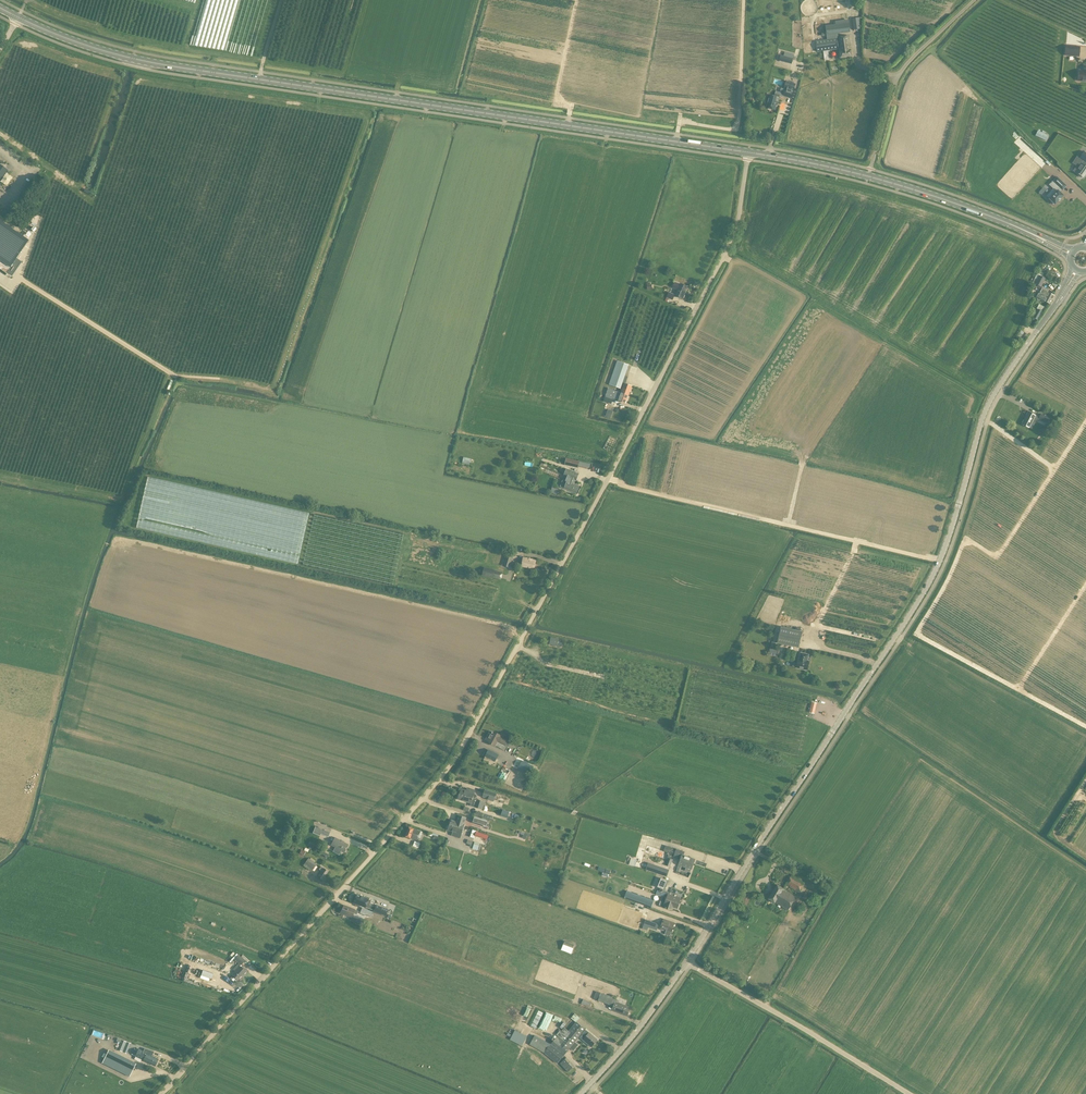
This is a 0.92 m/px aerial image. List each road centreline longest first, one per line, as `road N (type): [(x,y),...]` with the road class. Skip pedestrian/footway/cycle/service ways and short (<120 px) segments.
road 1 (unclassified): [(162,1093),(463,749),(724,258),(748,152)]
road 2 (tertiary): [(686,962),(924,593),(989,402),(1058,300)]
road 3 (primary): [(748,152),(152,63),(18,17)]
road 4 (primary): [(1071,253),(947,200),(748,152)]
road 5 (unclassified): [(908,1093),(686,962)]
road 6 (unclassified): [(872,162),(897,76),(974,0)]
road 7 (tertiary): [(576,1093),(686,962)]

